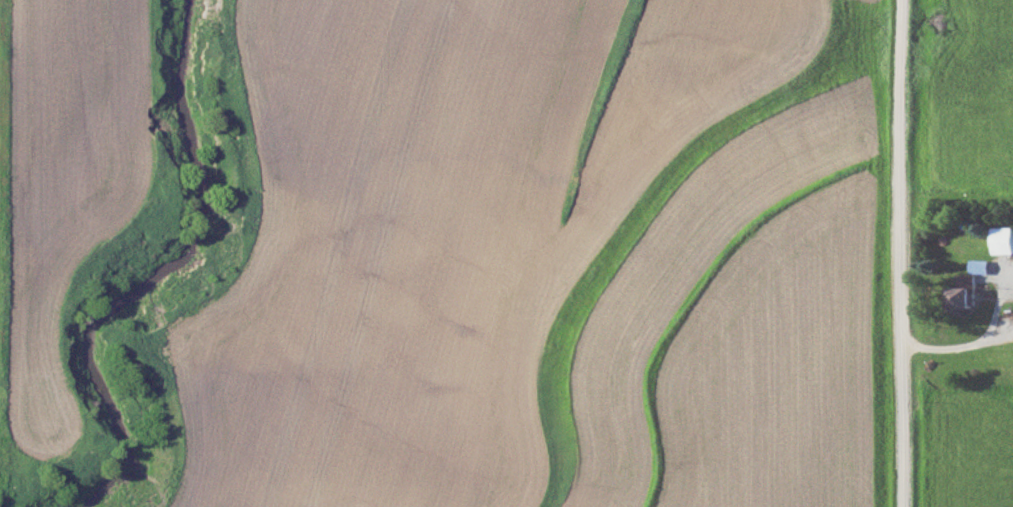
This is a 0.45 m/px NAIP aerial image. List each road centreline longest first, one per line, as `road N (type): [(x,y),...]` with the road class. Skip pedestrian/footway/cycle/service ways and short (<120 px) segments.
road 1 (residential): [(902,506),(902,0)]

